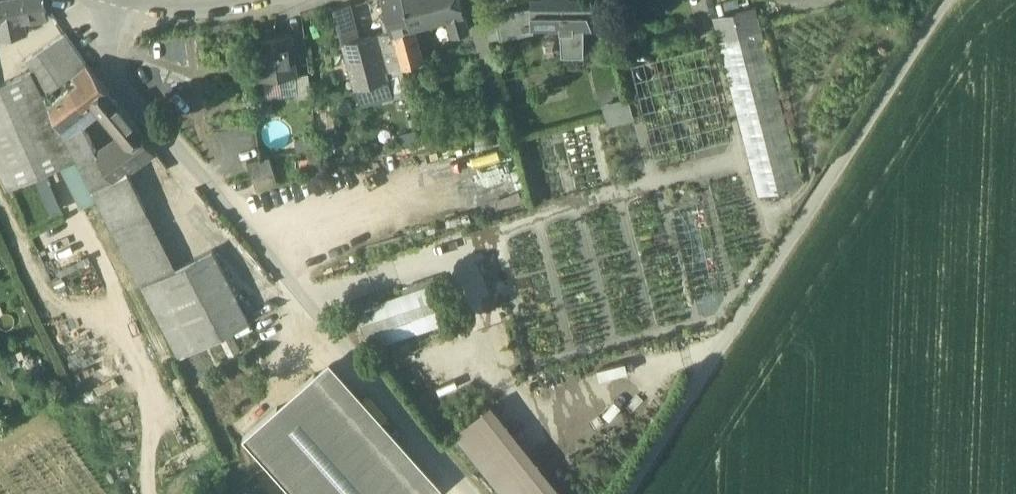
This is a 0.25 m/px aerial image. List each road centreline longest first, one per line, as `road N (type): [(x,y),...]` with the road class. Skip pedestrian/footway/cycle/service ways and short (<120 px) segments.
road 1 (track): [(950,0),(625,493)]

